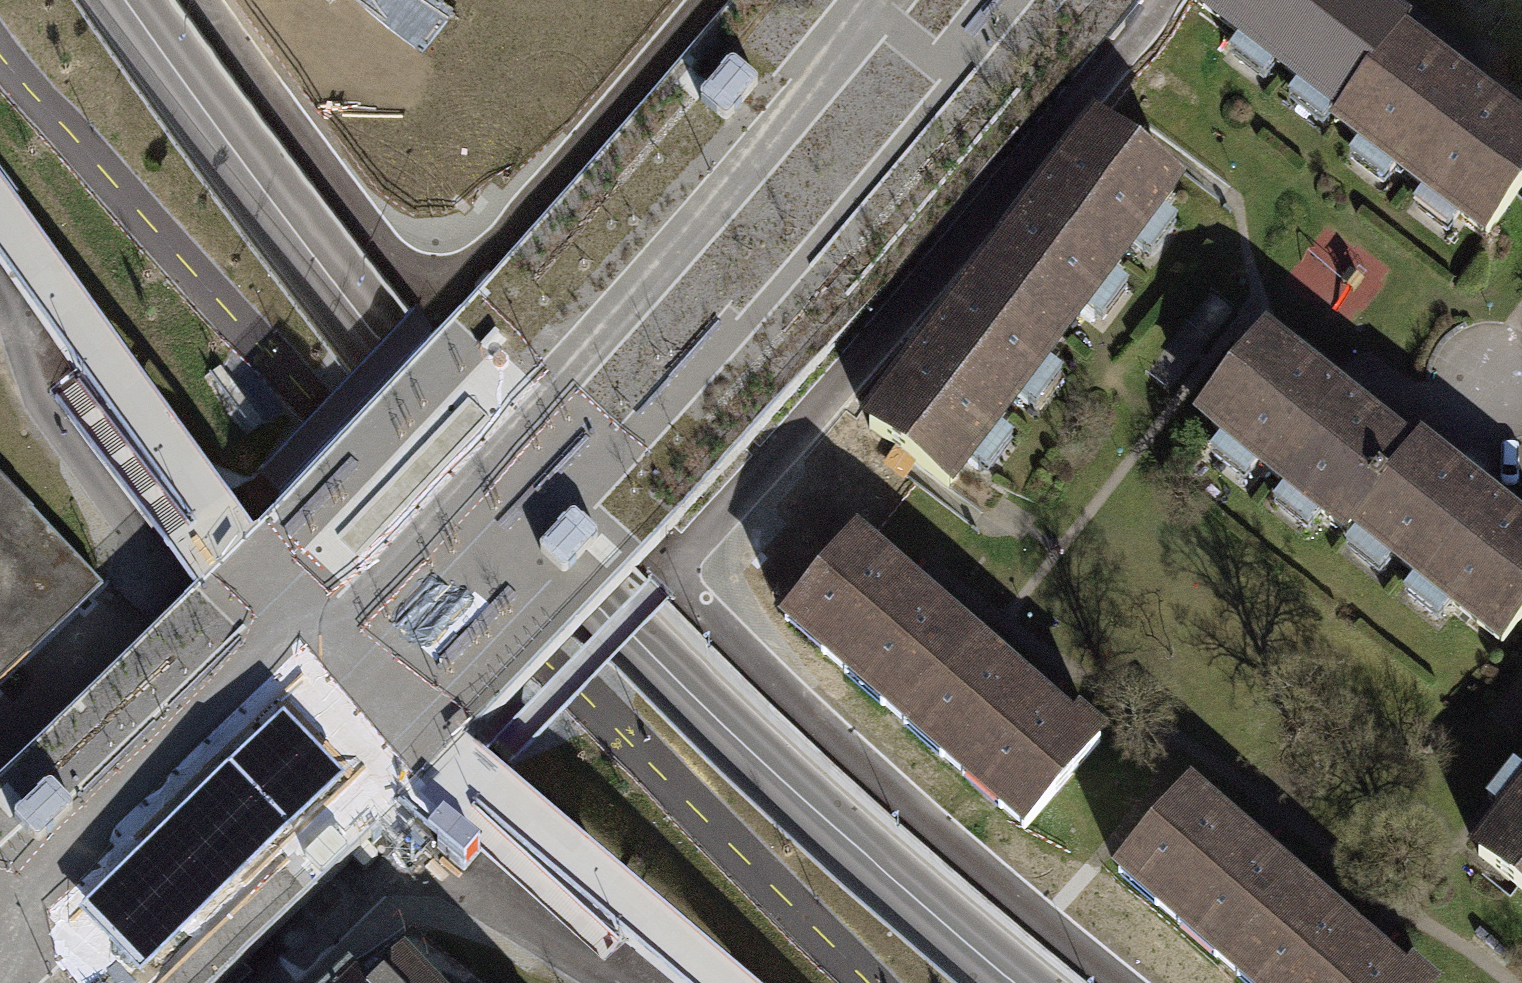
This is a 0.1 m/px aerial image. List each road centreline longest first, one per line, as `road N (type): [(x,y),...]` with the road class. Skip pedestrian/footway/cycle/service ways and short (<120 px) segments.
road 1 (motorway): [(89,982),(335,749),(501,573),(754,292),(992,0)]
road 2 (motorway): [(855,0),(420,489),(203,710),(0,900)]
road 3 (residential): [(611,669),(945,982)]
road 4 (residential): [(116,0),(362,371)]
road 5 (residential): [(611,669),(362,371)]

